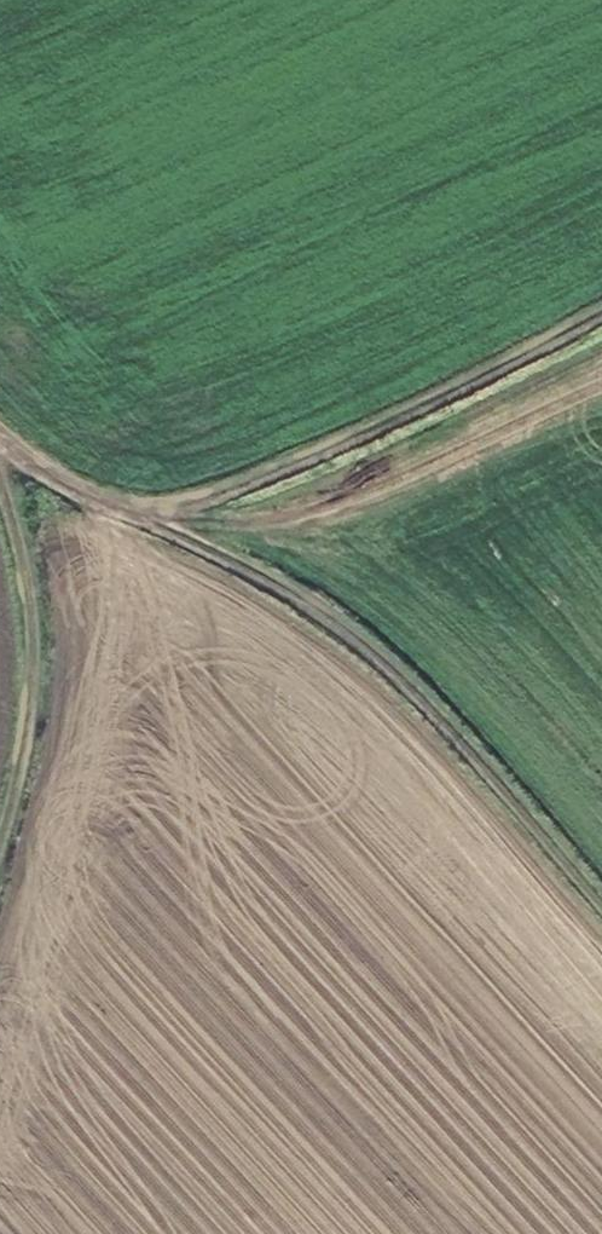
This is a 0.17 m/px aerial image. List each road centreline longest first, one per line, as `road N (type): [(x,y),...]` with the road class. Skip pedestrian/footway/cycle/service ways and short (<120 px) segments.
road 1 (track): [(0,452),(57,488),(144,520),(245,494),(601,322)]
road 2 (track): [(144,520),(333,618),(404,681),(601,904)]
road 3 (track): [(0,491),(22,565),(31,707),(0,848)]

